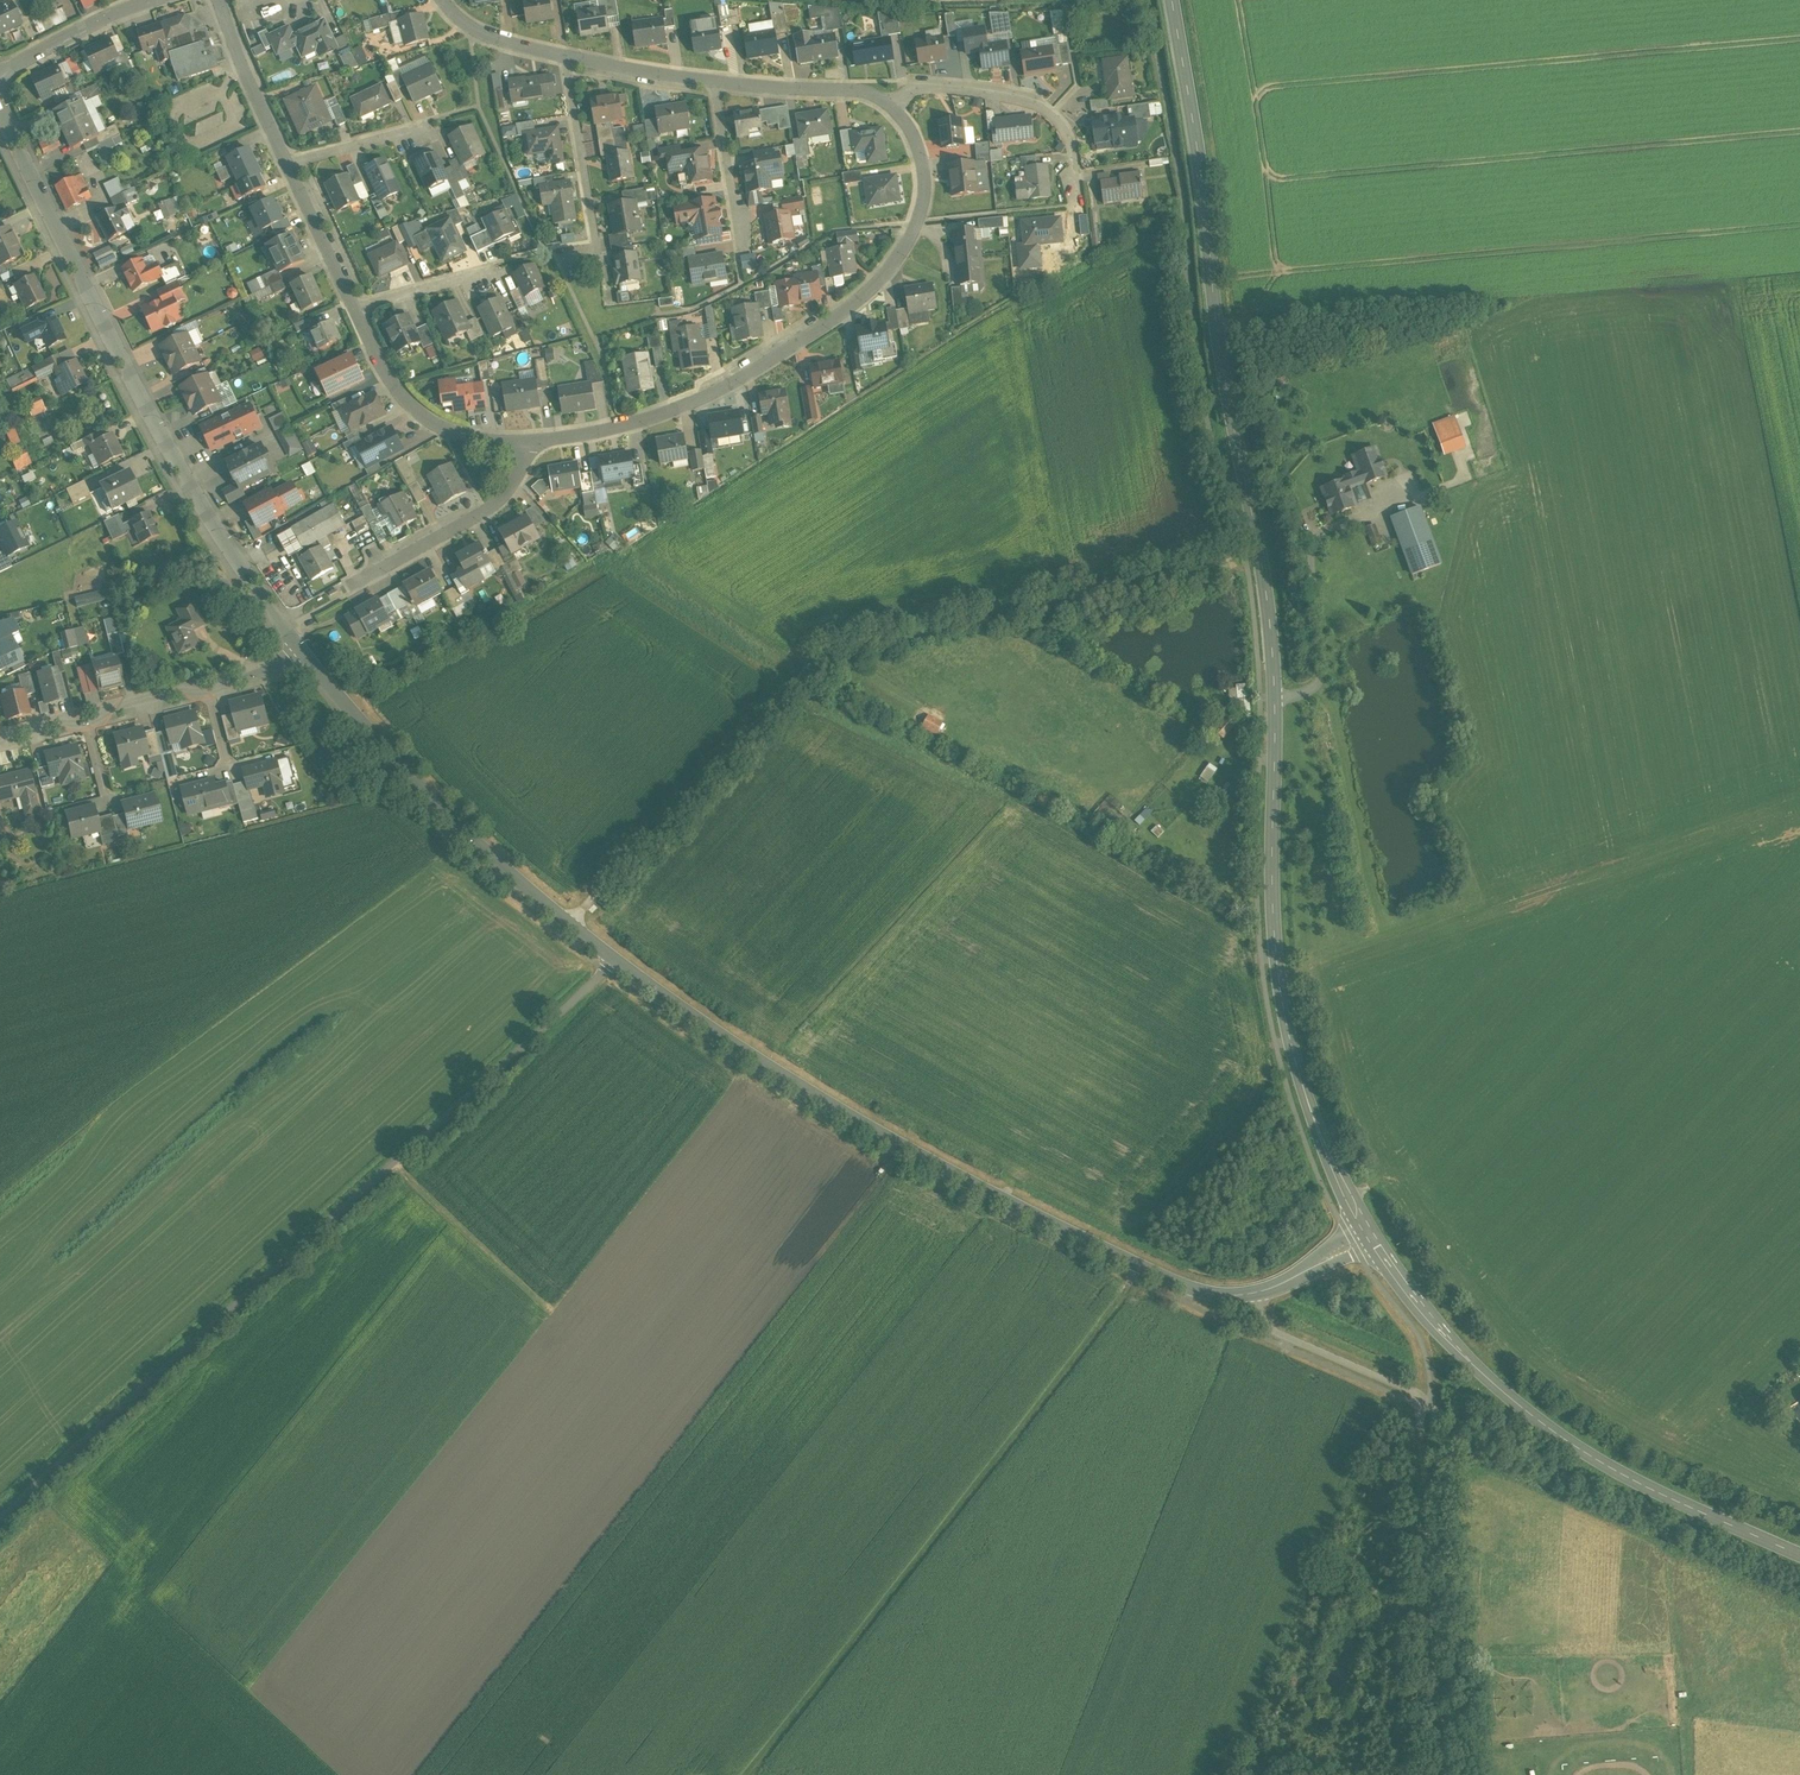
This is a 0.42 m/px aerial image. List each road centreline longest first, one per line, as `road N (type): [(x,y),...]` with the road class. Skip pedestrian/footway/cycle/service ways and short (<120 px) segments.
road 1 (tertiary): [(1172,0),(1219,345),(1267,612),(1276,700),(1278,975),(1311,1112),(1370,1236)]
road 2 (unclassified): [(615,962),(0,1518)]
road 3 (tertiary): [(615,962),(817,1099),(1028,1215),(1197,1291),(1256,1294)]
road 4 (tertiary): [(0,110),(169,450),(300,651)]
road 5 (residential): [(536,442),(617,429),(709,396),(870,291),(919,225),(925,193),(924,160),(886,103)]
road 6 (tertiary): [(1370,1236),(1457,1349),(1544,1423),(1671,1498),(1799,1555)]
road 7 (tertiary): [(300,651),(437,807),(615,962)]
road 8 (track): [(1423,1441),(1446,1774)]
road 9 (track): [(569,925),(790,689)]
road 10 (residential): [(1081,207),(1074,142),(1055,115),(1005,96),(939,87),(886,103)]
road 11 (unclassified): [(1256,1294),(1270,1331),(1418,1392),(1423,1441)]
road 12 (residential): [(355,307),(402,396),(432,421),(465,436),(536,442)]
road 13 (residential): [(536,442),(524,478),(499,505),(356,587)]
road 14 (track): [(393,1163),(553,1309)]
road 15 (residential): [(569,61),(600,259)]
road 16 (residential): [(0,73),(166,0)]
road 17 (residential): [(217,0),(290,165)]
road 18 (residential): [(886,103),(841,91),(717,87)]
road 19 (residential): [(290,165),(355,307)]
road 20 (residential): [(717,87),(742,237)]
road 21 (residential): [(717,87),(569,61)]
road 22 (residential): [(569,61),(475,30),(447,0)]
road 23 (residential): [(290,165),(420,130)]
road 24 (residential): [(355,307),(485,274)]
road 25 (tertiary): [(1256,1294),(1370,1236)]
road 26 (residential): [(212,695),(178,694),(90,717)]

